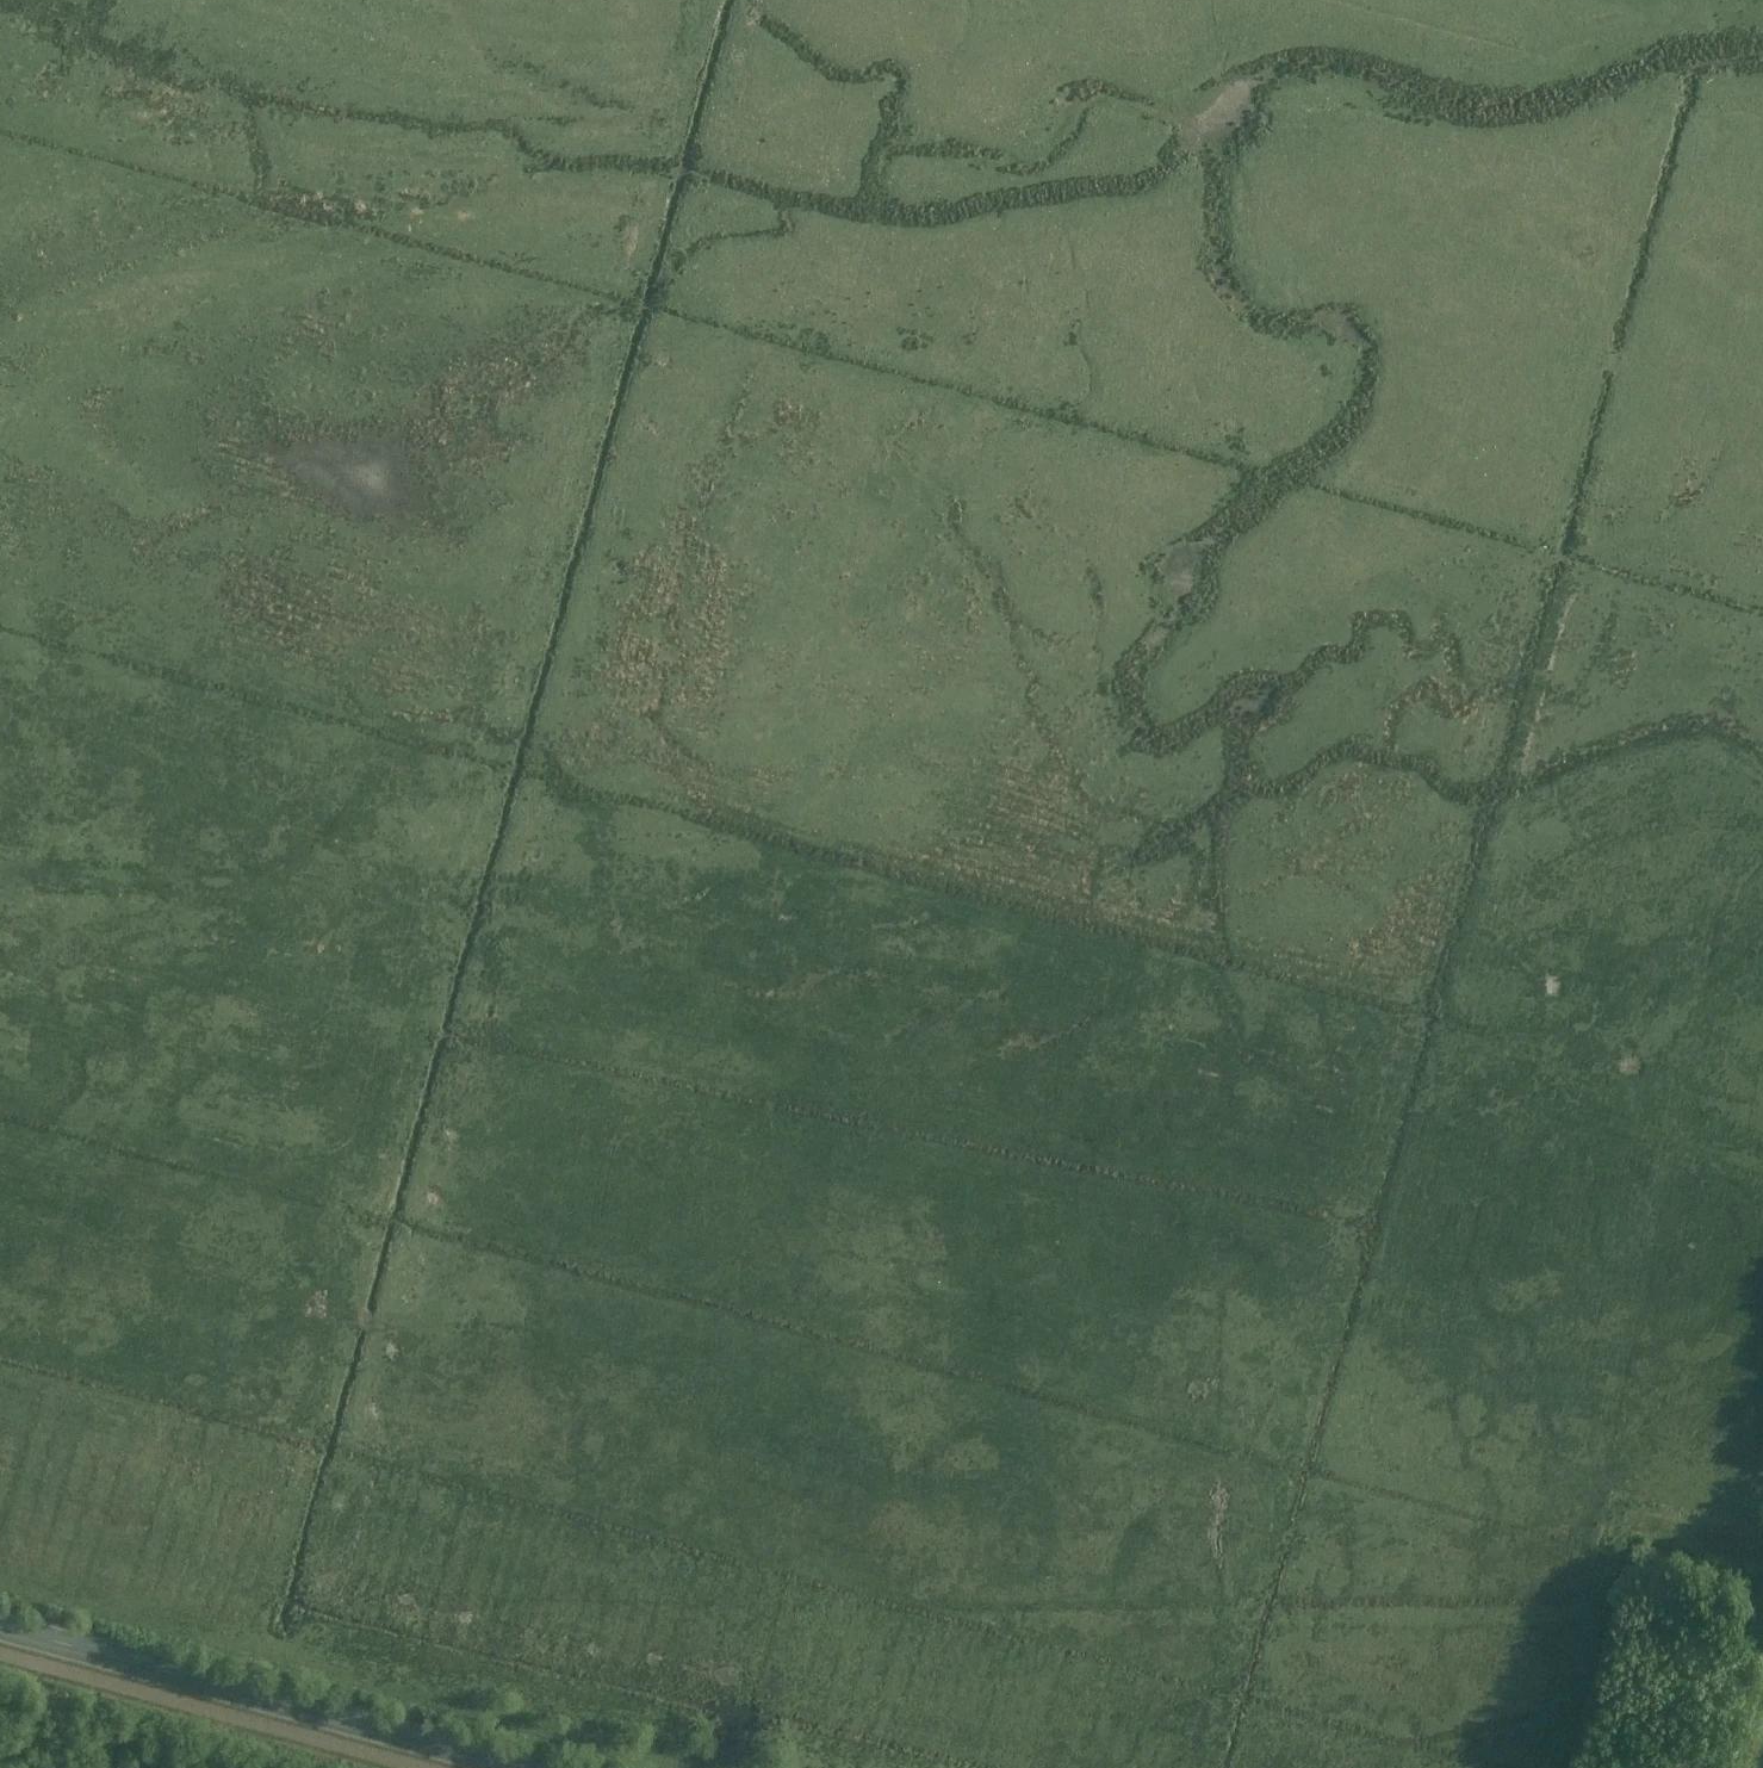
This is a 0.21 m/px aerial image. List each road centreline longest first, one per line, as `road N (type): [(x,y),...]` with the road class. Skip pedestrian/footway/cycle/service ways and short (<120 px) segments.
road 1 (tertiary): [(527,1767),(0,1625)]

